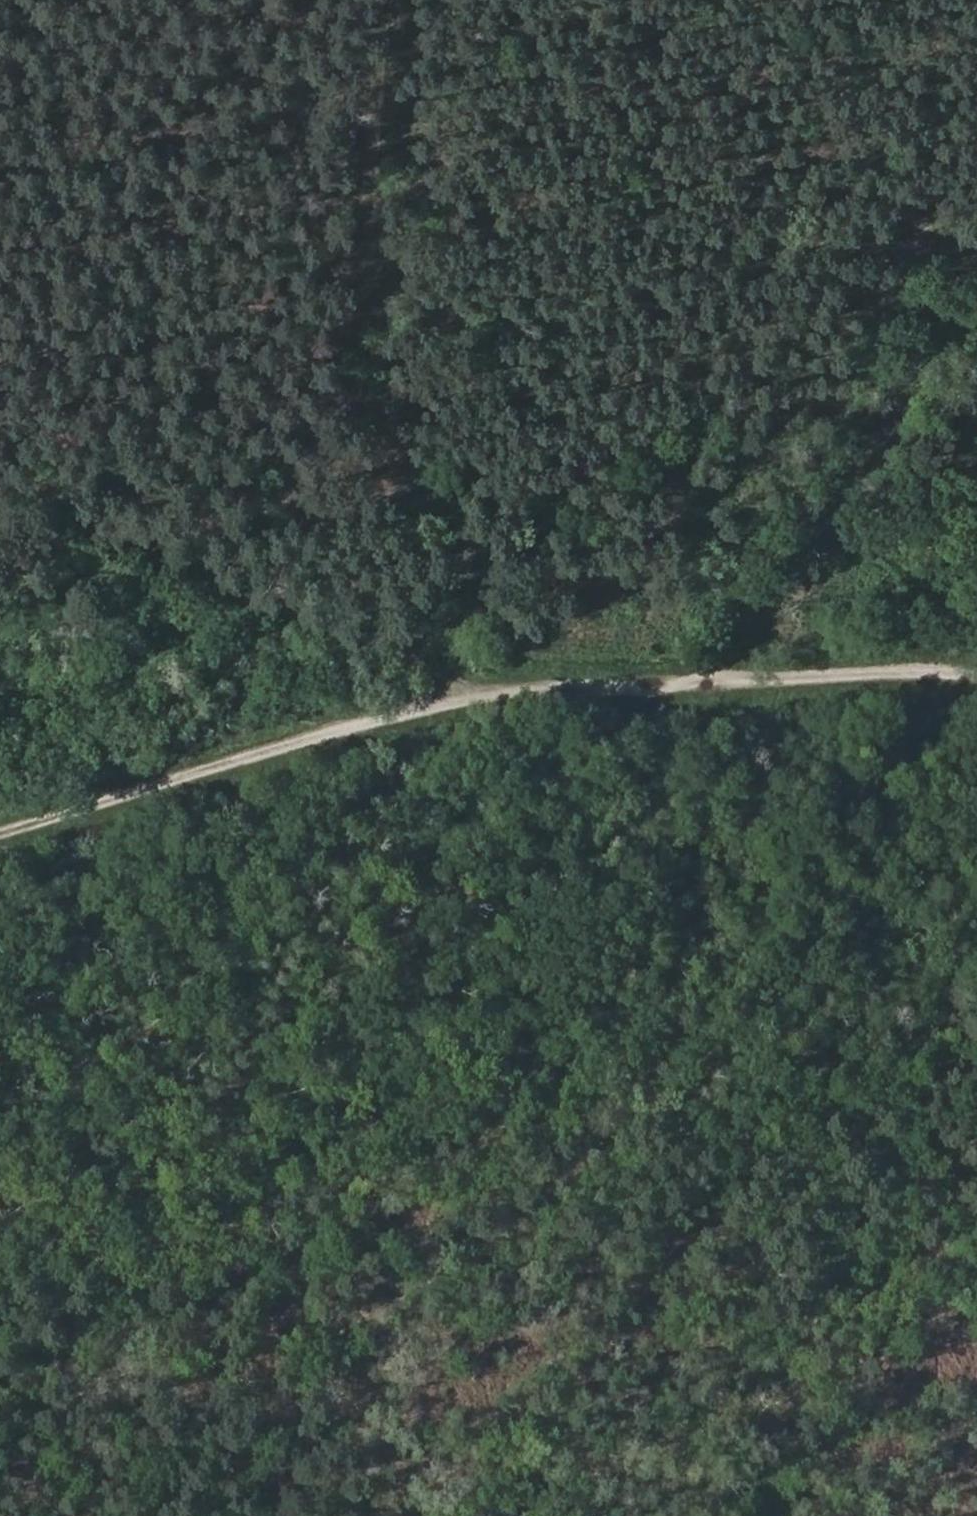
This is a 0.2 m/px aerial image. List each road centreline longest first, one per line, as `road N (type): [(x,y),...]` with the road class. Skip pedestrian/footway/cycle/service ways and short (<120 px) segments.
road 1 (track): [(976,685),(860,682),(426,730),(0,858)]
road 2 (track): [(426,730),(0,459)]

